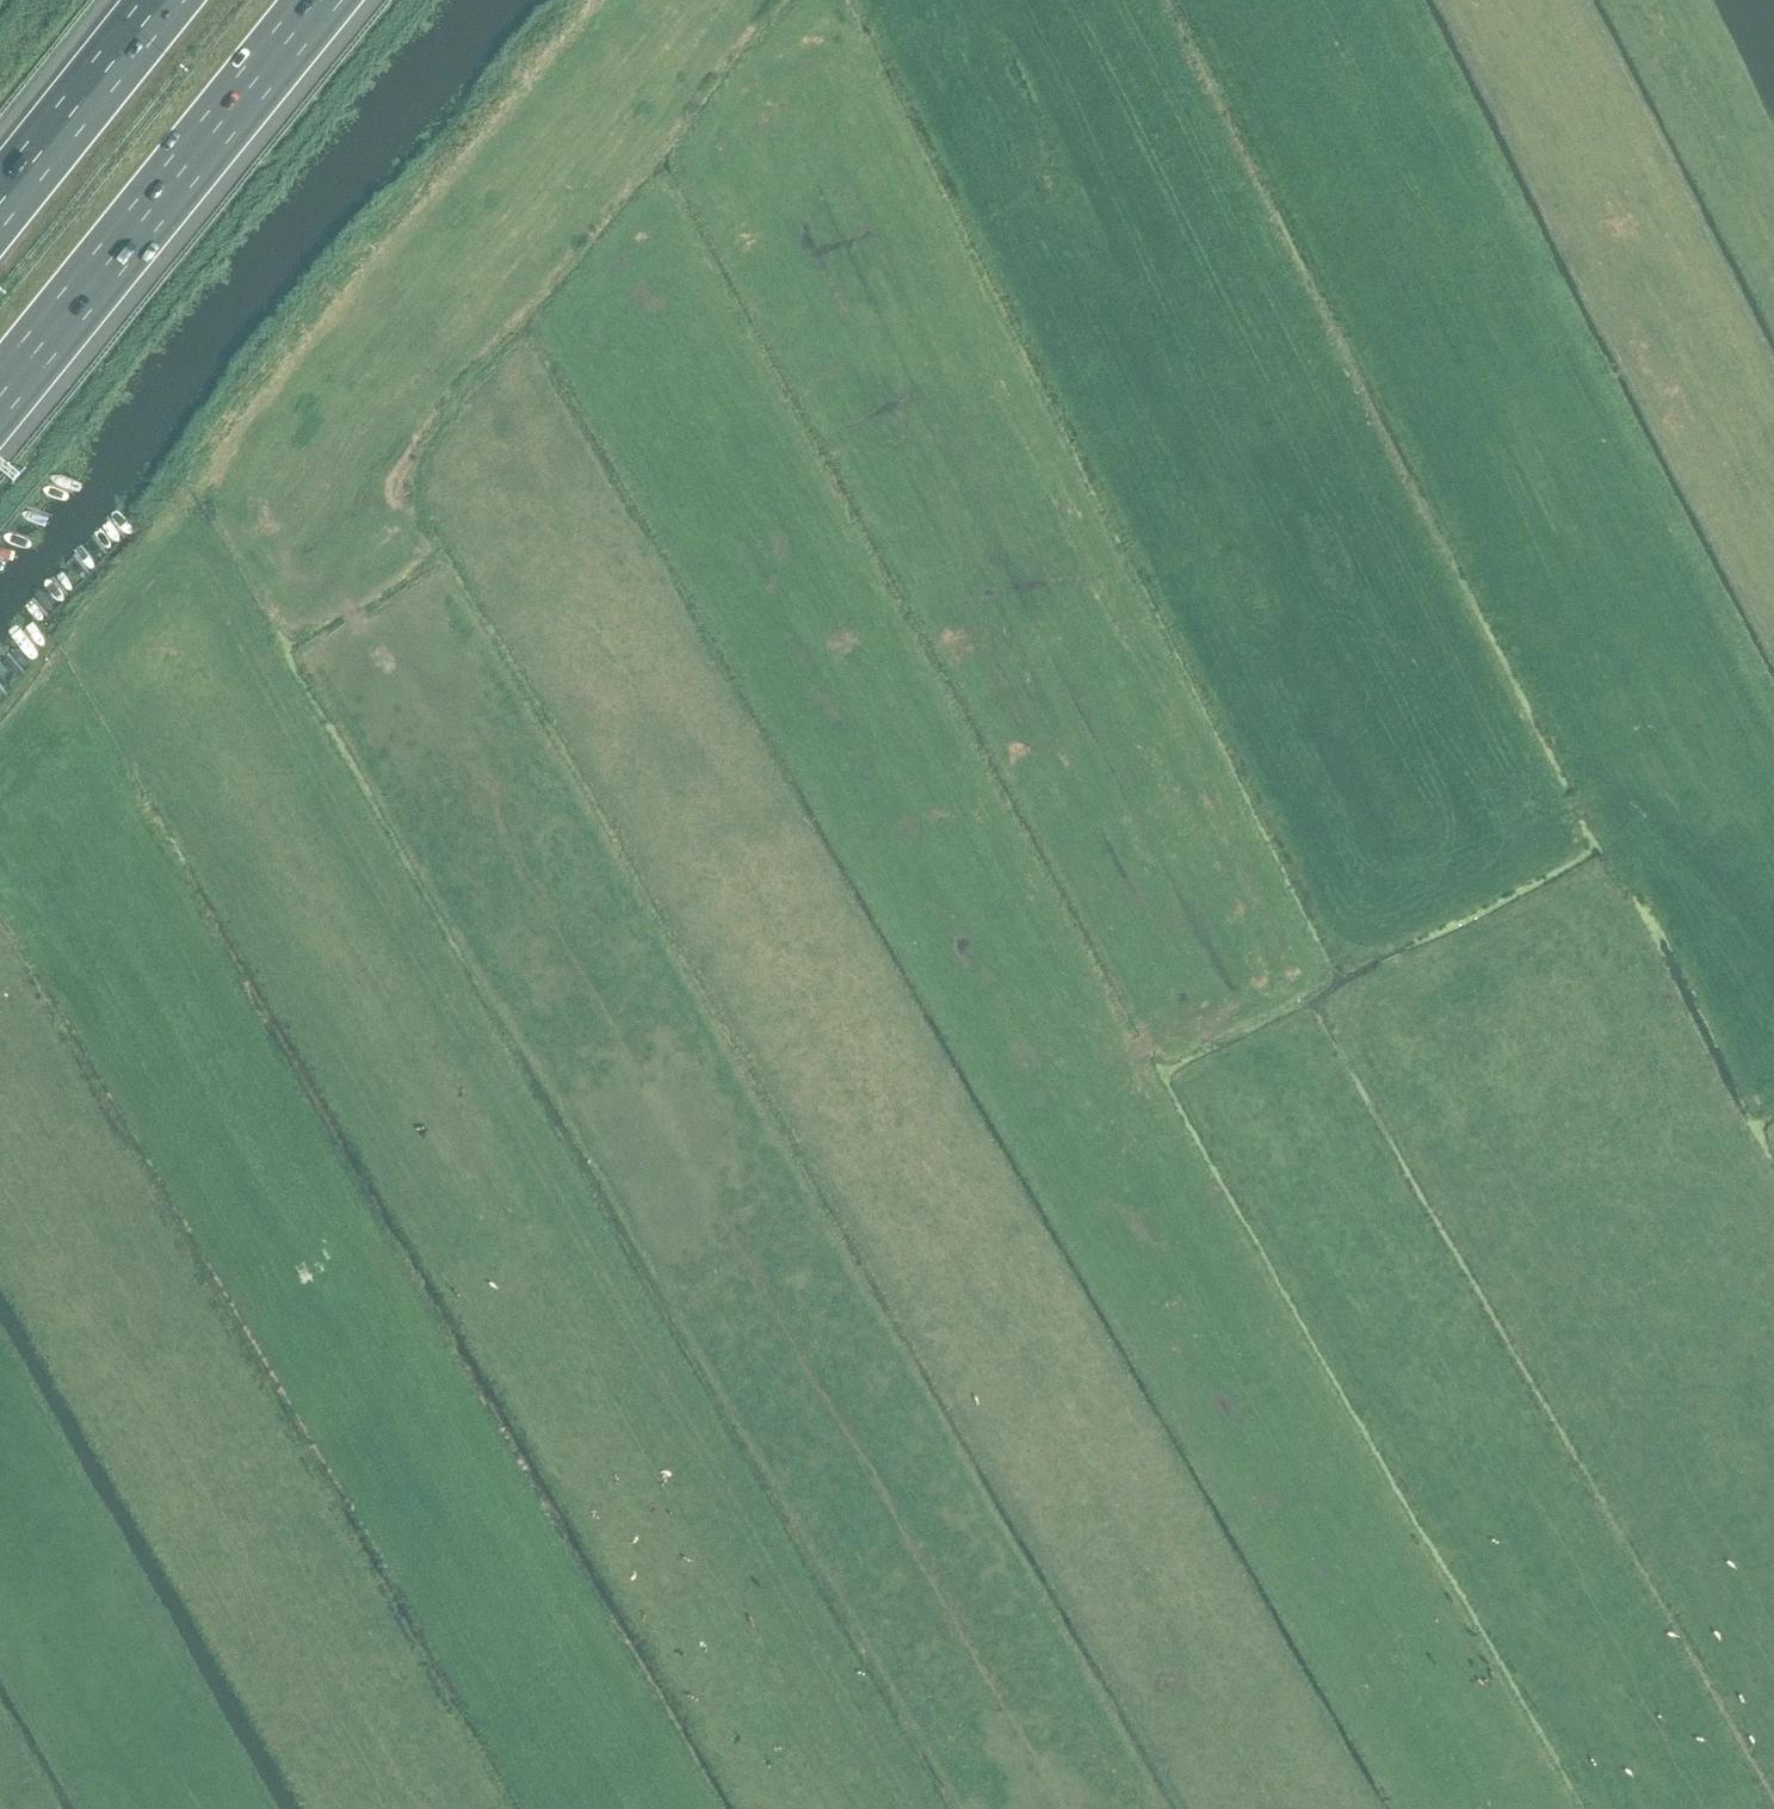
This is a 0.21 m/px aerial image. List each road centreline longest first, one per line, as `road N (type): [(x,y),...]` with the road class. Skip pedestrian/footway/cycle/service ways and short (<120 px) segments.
road 1 (motorway): [(0,396),(322,0)]
road 2 (motorway): [(165,0),(0,203)]

